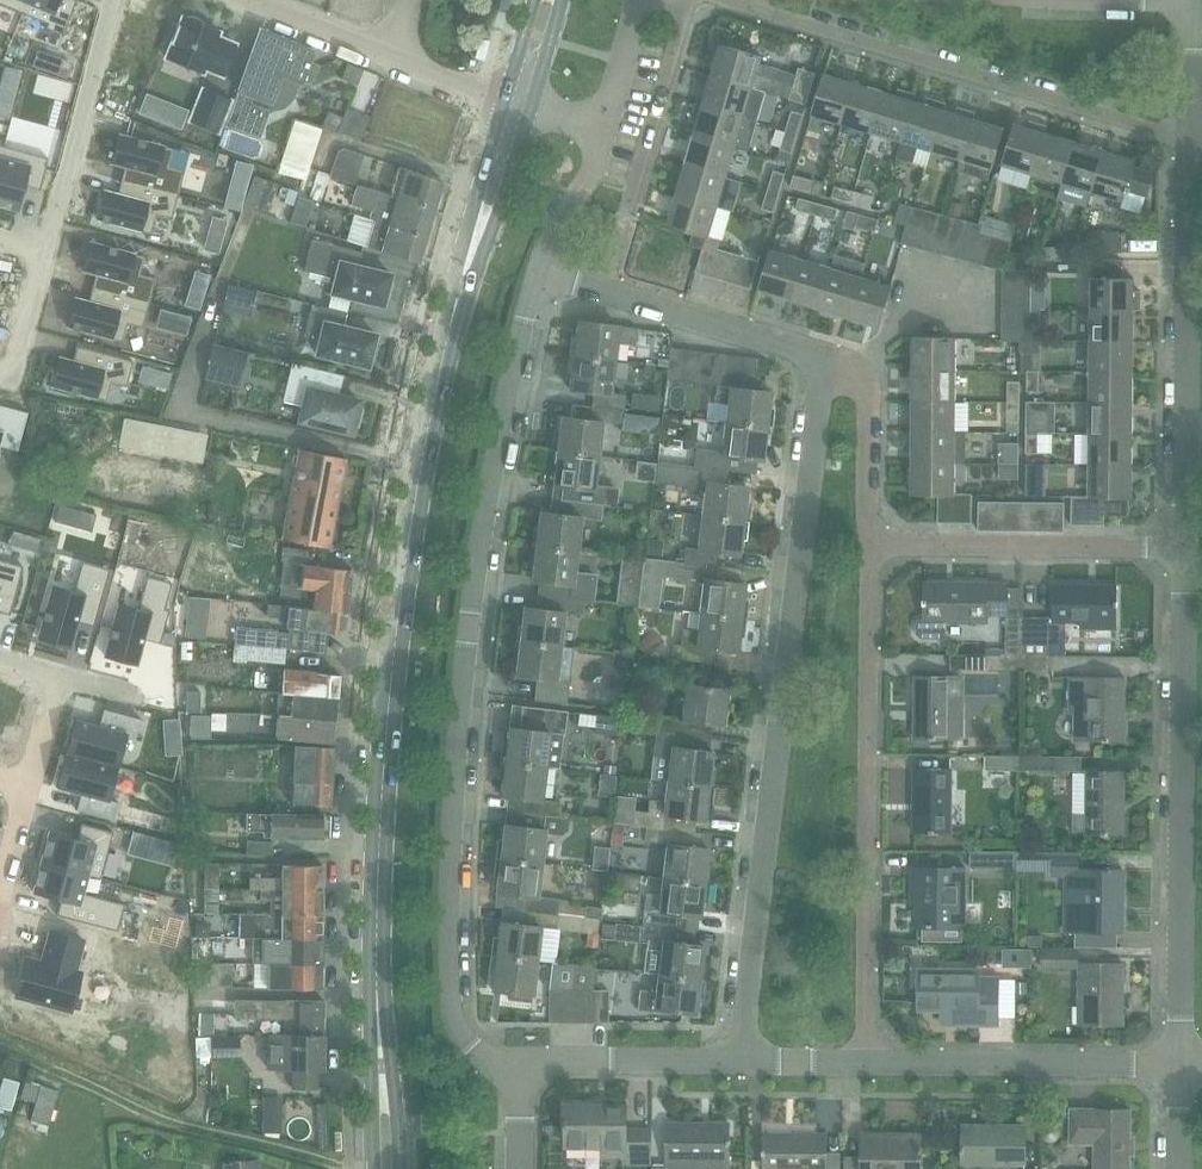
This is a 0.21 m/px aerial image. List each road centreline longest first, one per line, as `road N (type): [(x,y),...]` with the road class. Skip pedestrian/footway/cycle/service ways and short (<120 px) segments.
road 1 (residential): [(541,271),(514,362),(467,627),(447,972),(453,1012),(472,1046),(524,1068)]
road 2 (secondary): [(383,1069),(377,885),(406,558),(428,426),(473,247)]
road 3 (residential): [(748,1063),(828,361)]
road 4 (residential): [(1181,1066),(1185,547)]
road 5 (residential): [(864,1062),(871,546)]
road 6 (residential): [(1191,144),(750,0)]
road 7 (residential): [(864,1062),(1181,1066)]
road 8 (residential): [(871,546),(1185,547)]
road 9 (residential): [(689,0),(604,290)]
road 10 (residential): [(1185,441),(1191,144)]
road 11 (residential): [(44,250),(124,0)]
road 12 (unclassified): [(481,92),(240,0)]
road 13 (residential): [(828,361),(604,290)]
road 14 (residential): [(524,1068),(748,1063)]
road 15 (residential): [(871,546),(867,388),(828,361)]
road 16 (residential): [(541,271),(555,227),(588,175),(601,125)]
road 17 (secondary): [(473,247),(502,202),(531,106)]
road 18 (secondary): [(504,99),(476,198),(473,247)]
road 19 (residential): [(1191,144),(1195,0)]
road 20 (residential): [(601,125),(636,0)]
road 21 (residential): [(0,359),(9,355),(44,250)]

